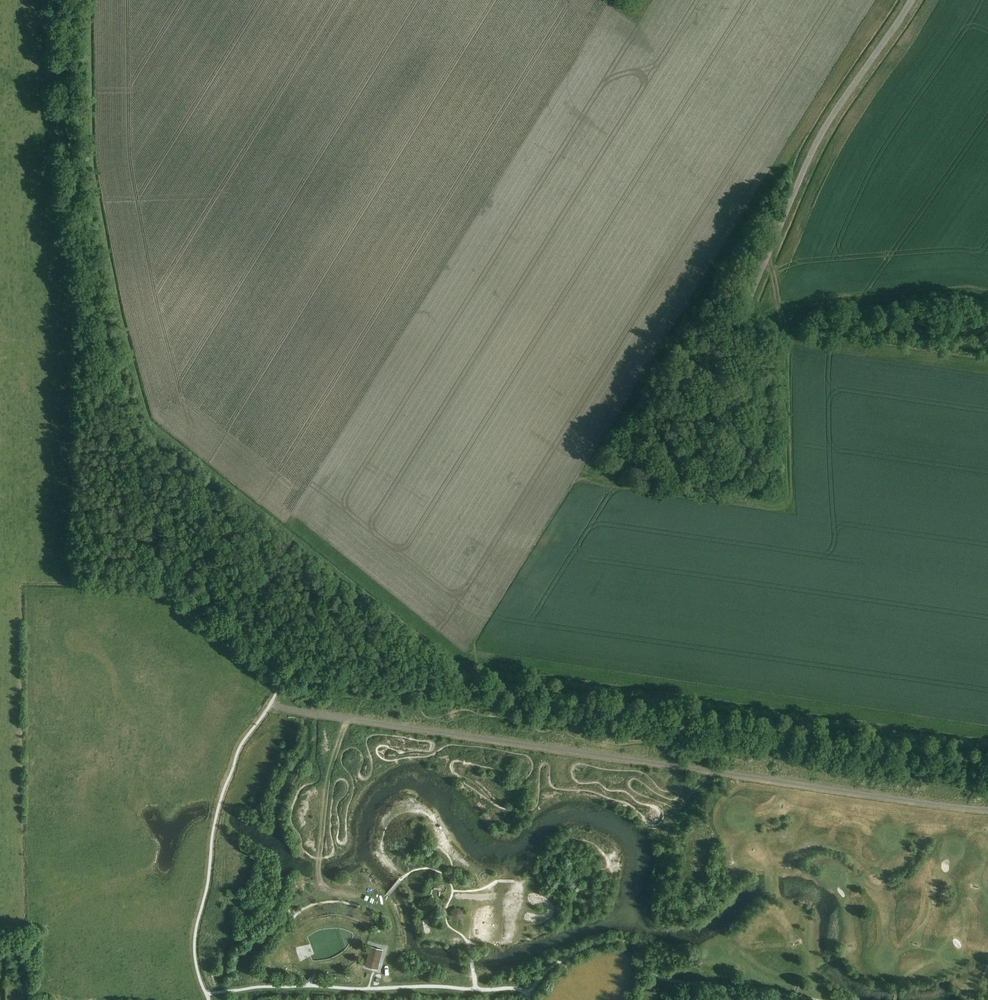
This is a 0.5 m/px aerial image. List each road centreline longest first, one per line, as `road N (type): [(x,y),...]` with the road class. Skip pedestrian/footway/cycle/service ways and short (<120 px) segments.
road 1 (track): [(987,811),(271,705)]
road 2 (unclassified): [(744,313),(831,118),(912,0)]

